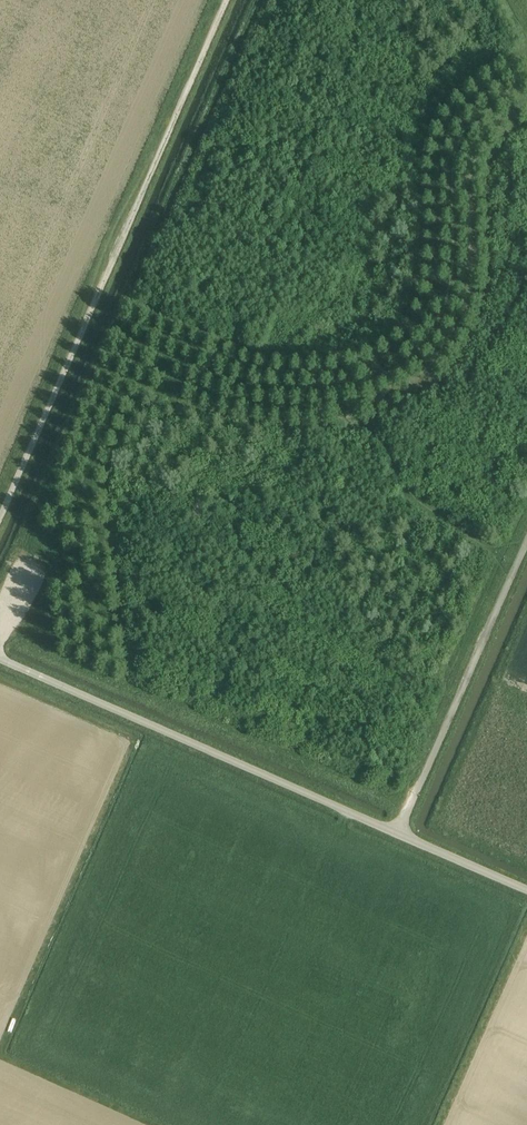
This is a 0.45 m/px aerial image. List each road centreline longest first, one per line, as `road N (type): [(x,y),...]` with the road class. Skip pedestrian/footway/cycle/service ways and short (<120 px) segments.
road 1 (unclassified): [(526,890),(0,662)]
road 2 (track): [(0,520),(227,0)]

